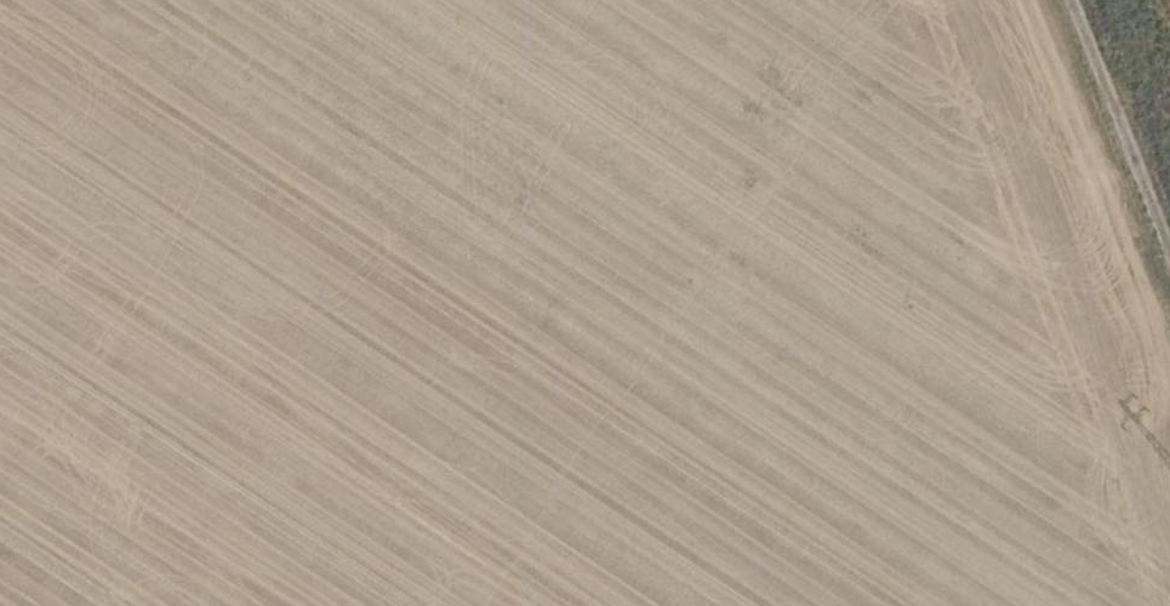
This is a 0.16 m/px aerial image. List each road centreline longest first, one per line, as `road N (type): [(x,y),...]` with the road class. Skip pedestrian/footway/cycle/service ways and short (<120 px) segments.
road 1 (track): [(1071,0),(1169,260)]

